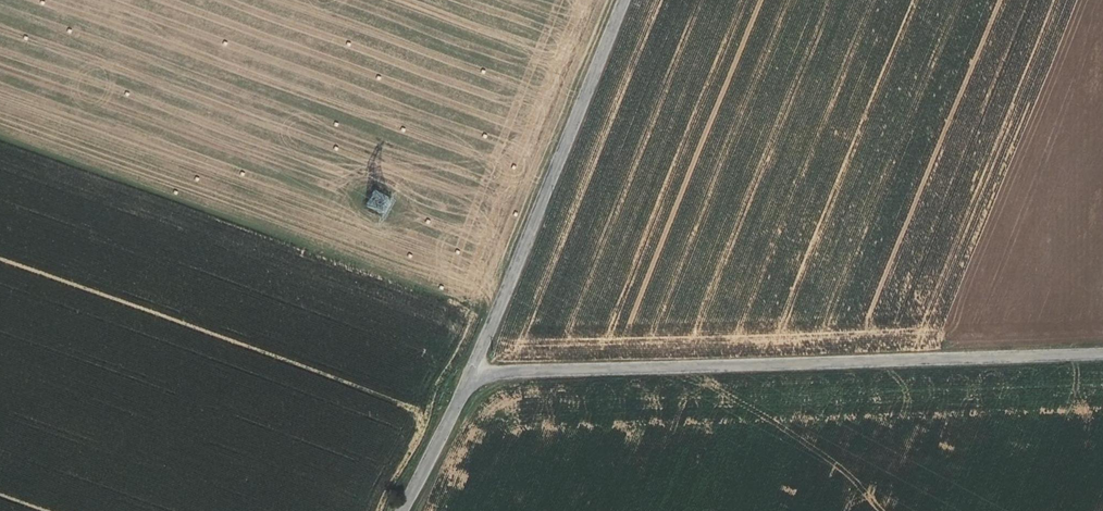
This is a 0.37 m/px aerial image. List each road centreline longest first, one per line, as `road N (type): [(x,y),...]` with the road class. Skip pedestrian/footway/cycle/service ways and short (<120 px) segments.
road 1 (unclassified): [(1102,356),(472,373)]
road 2 (unclassified): [(625,0),(472,373)]
road 3 (unclassified): [(472,373),(403,510)]

